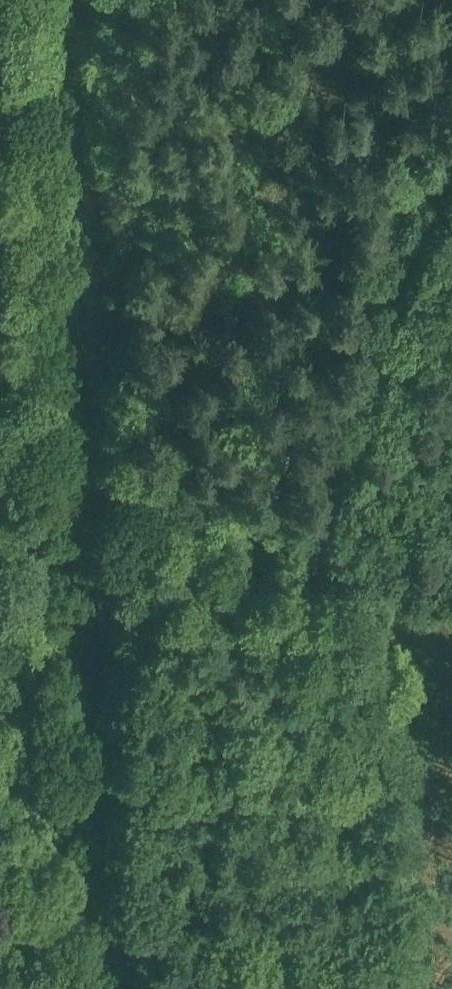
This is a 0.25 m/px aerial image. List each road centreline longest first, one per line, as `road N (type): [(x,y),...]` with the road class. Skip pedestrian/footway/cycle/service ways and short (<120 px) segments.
road 1 (primary): [(94,988),(55,0)]
road 2 (track): [(293,537),(451,147)]
road 3 (track): [(293,537),(93,445),(0,415)]
road 4 (track): [(451,602),(293,537)]

